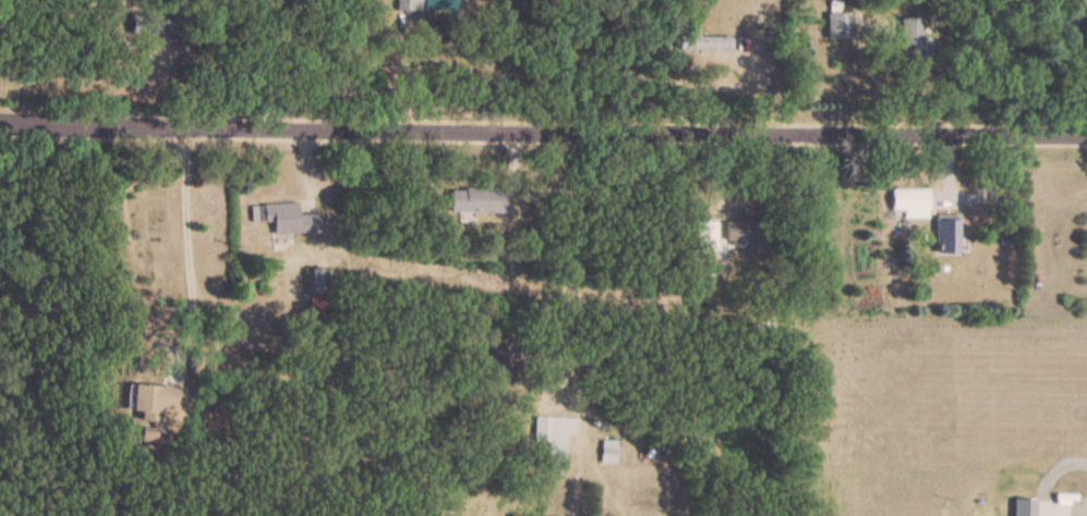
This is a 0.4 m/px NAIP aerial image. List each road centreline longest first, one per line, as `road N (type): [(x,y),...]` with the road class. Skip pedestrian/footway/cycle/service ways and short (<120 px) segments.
road 1 (tertiary): [(0,119),(567,133),(1086,134)]

